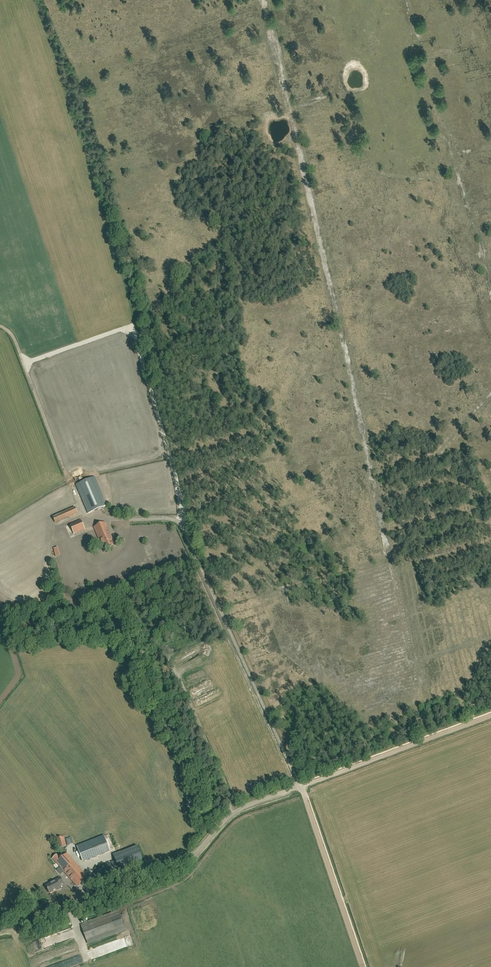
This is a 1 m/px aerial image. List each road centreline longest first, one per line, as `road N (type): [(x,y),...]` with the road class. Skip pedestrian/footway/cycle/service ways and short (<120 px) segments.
road 1 (unclassified): [(0,929),(183,861),(234,815),(299,788),(175,518),(112,517)]
road 2 (track): [(299,788),(490,716)]
road 3 (track): [(299,788),(363,966)]

